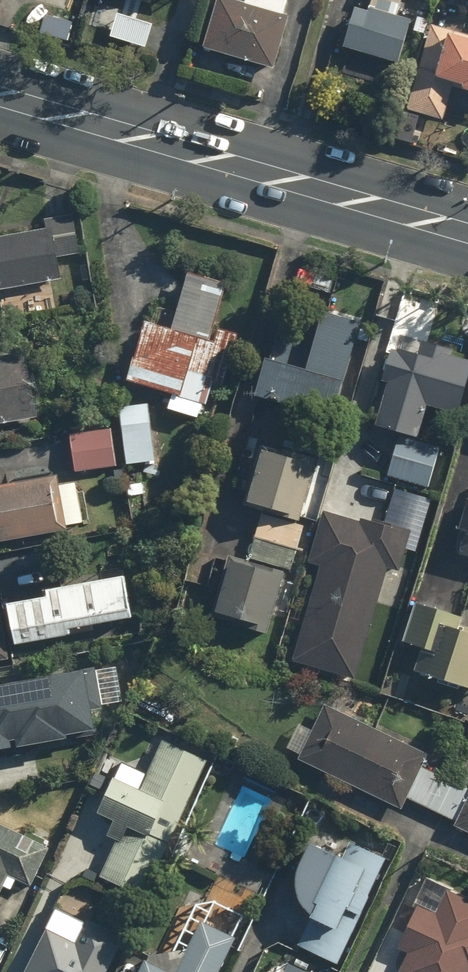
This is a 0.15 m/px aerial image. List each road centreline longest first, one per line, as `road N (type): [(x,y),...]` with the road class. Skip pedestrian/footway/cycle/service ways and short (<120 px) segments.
road 1 (tertiary): [(467,232),(0,95)]

